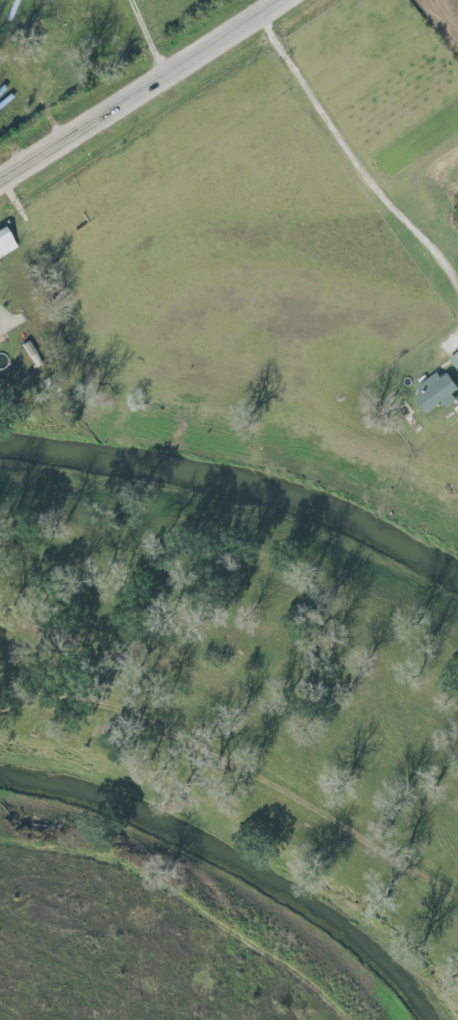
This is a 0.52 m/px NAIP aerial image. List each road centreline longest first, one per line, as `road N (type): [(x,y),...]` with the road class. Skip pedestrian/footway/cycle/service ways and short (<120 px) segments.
road 1 (secondary): [(0,186),(286,0)]
road 2 (track): [(0,743),(67,749),(238,796),(274,790)]

